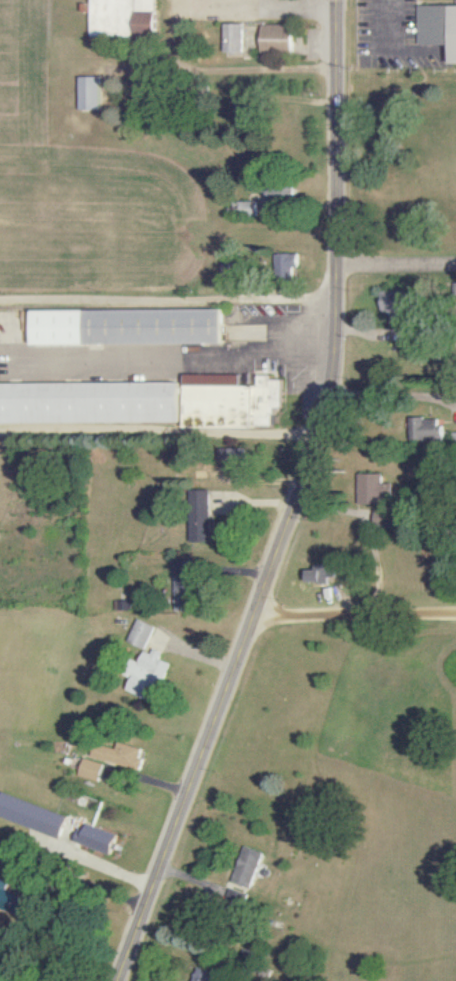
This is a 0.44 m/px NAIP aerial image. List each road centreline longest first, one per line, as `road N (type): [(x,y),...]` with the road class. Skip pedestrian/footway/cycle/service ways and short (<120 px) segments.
road 1 (tertiary): [(120,980),(321,435),(335,297),(337,0)]
road 2 (residential): [(455,620),(253,623)]

